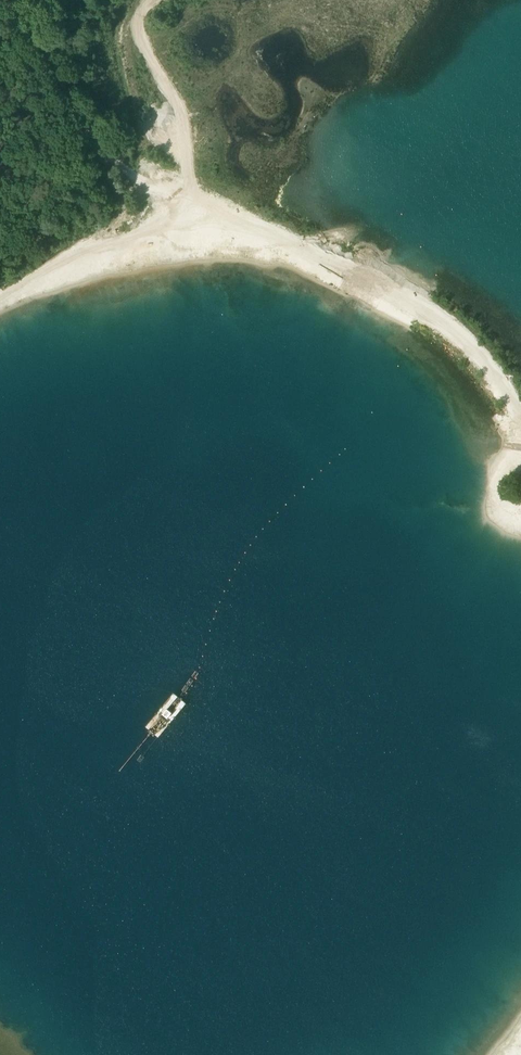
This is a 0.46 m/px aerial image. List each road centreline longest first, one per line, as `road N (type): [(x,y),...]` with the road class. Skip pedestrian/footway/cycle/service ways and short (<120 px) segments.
road 1 (track): [(520,418),(481,360),(399,295),(133,176),(109,158),(1,0)]
road 2 (track): [(155,0),(141,25),(179,114),(189,175),(169,233),(152,245),(90,252),(0,310)]

